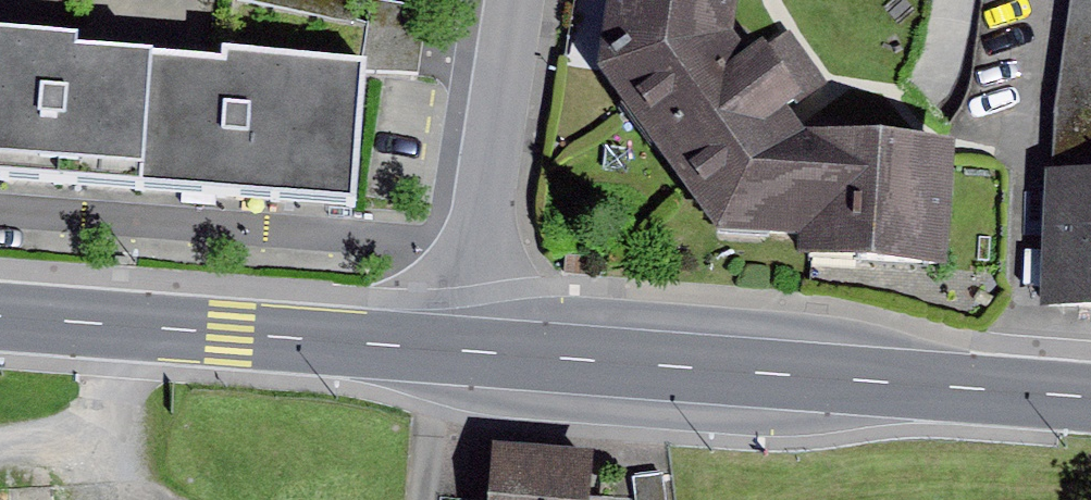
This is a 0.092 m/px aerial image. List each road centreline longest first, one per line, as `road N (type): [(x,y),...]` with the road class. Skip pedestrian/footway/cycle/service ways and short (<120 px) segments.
road 1 (primary): [(1090,402),(465,349)]
road 2 (primary): [(465,349),(0,318)]
road 3 (residential): [(510,0),(465,349)]

